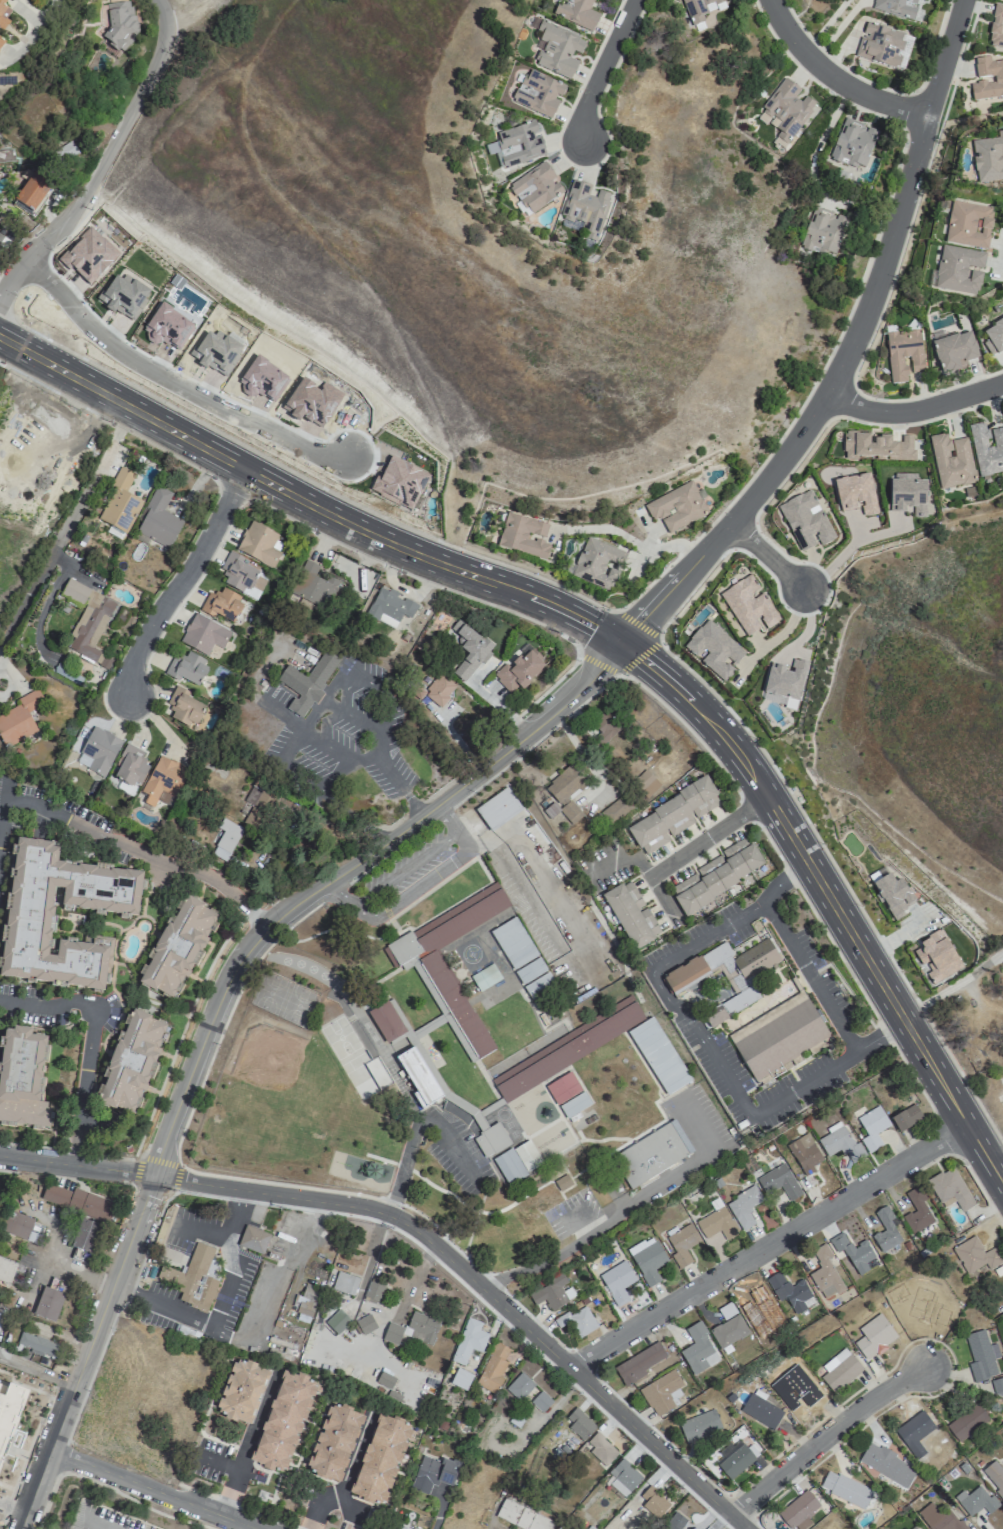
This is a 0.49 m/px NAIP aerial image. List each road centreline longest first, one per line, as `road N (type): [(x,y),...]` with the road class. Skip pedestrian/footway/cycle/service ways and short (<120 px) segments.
road 1 (secondary): [(1002,1181),(742,757),(640,655),(528,593),(312,507),(0,337)]
road 2 (tertiary): [(153,1175),(231,965),(247,945),(283,910),(462,786),(620,643)]
road 3 (residential): [(153,1175),(399,1218),(744,1528)]
road 4 (residential): [(685,575),(777,470),(849,358),(878,287),(963,0)]
road 5 (residential): [(571,1367),(969,1124)]
road 6 (tertiary): [(19,1528),(153,1175)]
road 7 (residential): [(0,297),(76,207),(161,52),(166,34),(157,0)]
road 8 (residential): [(729,1515),(851,1416),(927,1369)]
road 9 (residential): [(50,1451),(254,1528)]
road 10 (residential): [(927,115),(841,78),(795,33),(778,0)]
road 11 (residential): [(829,395),(905,413),(1002,385)]
road 12 (residential): [(643,0),(579,137),(592,143)]
road 13 (residential): [(0,1155),(153,1175)]
road 14 (residential): [(766,795),(650,876)]

